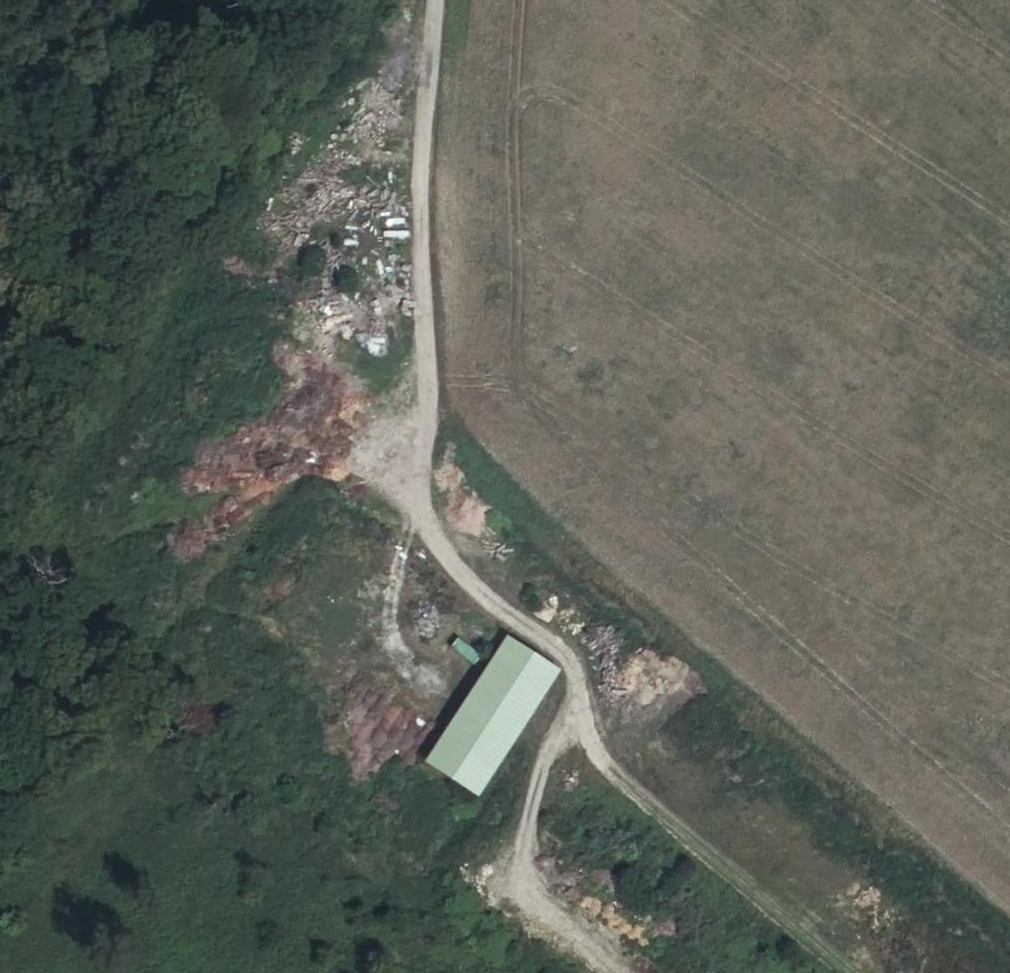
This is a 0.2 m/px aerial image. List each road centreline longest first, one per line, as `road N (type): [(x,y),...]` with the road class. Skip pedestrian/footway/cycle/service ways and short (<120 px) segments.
road 1 (track): [(577,689),(586,733),(629,785),(842,972)]
road 2 (track): [(577,689),(543,758),(517,894),(609,972)]

